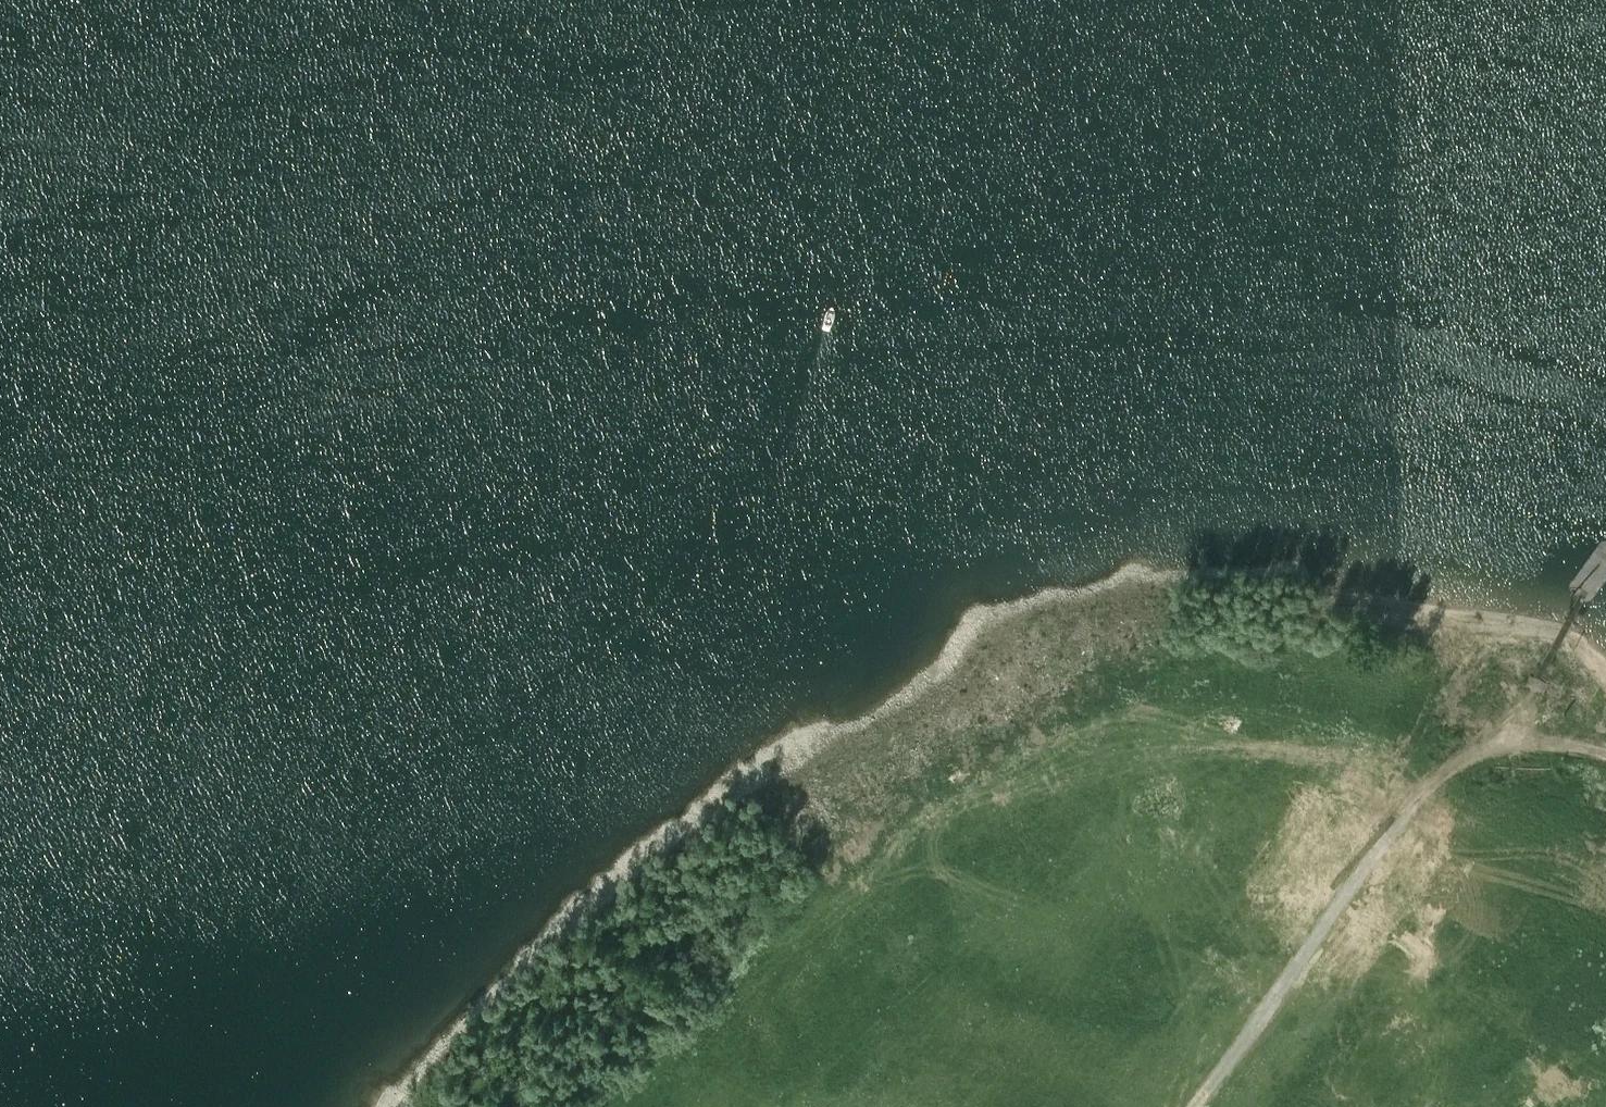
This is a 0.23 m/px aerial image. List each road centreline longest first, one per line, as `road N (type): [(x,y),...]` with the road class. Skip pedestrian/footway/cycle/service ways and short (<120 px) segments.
road 1 (track): [(1190,1106),(1424,792)]

